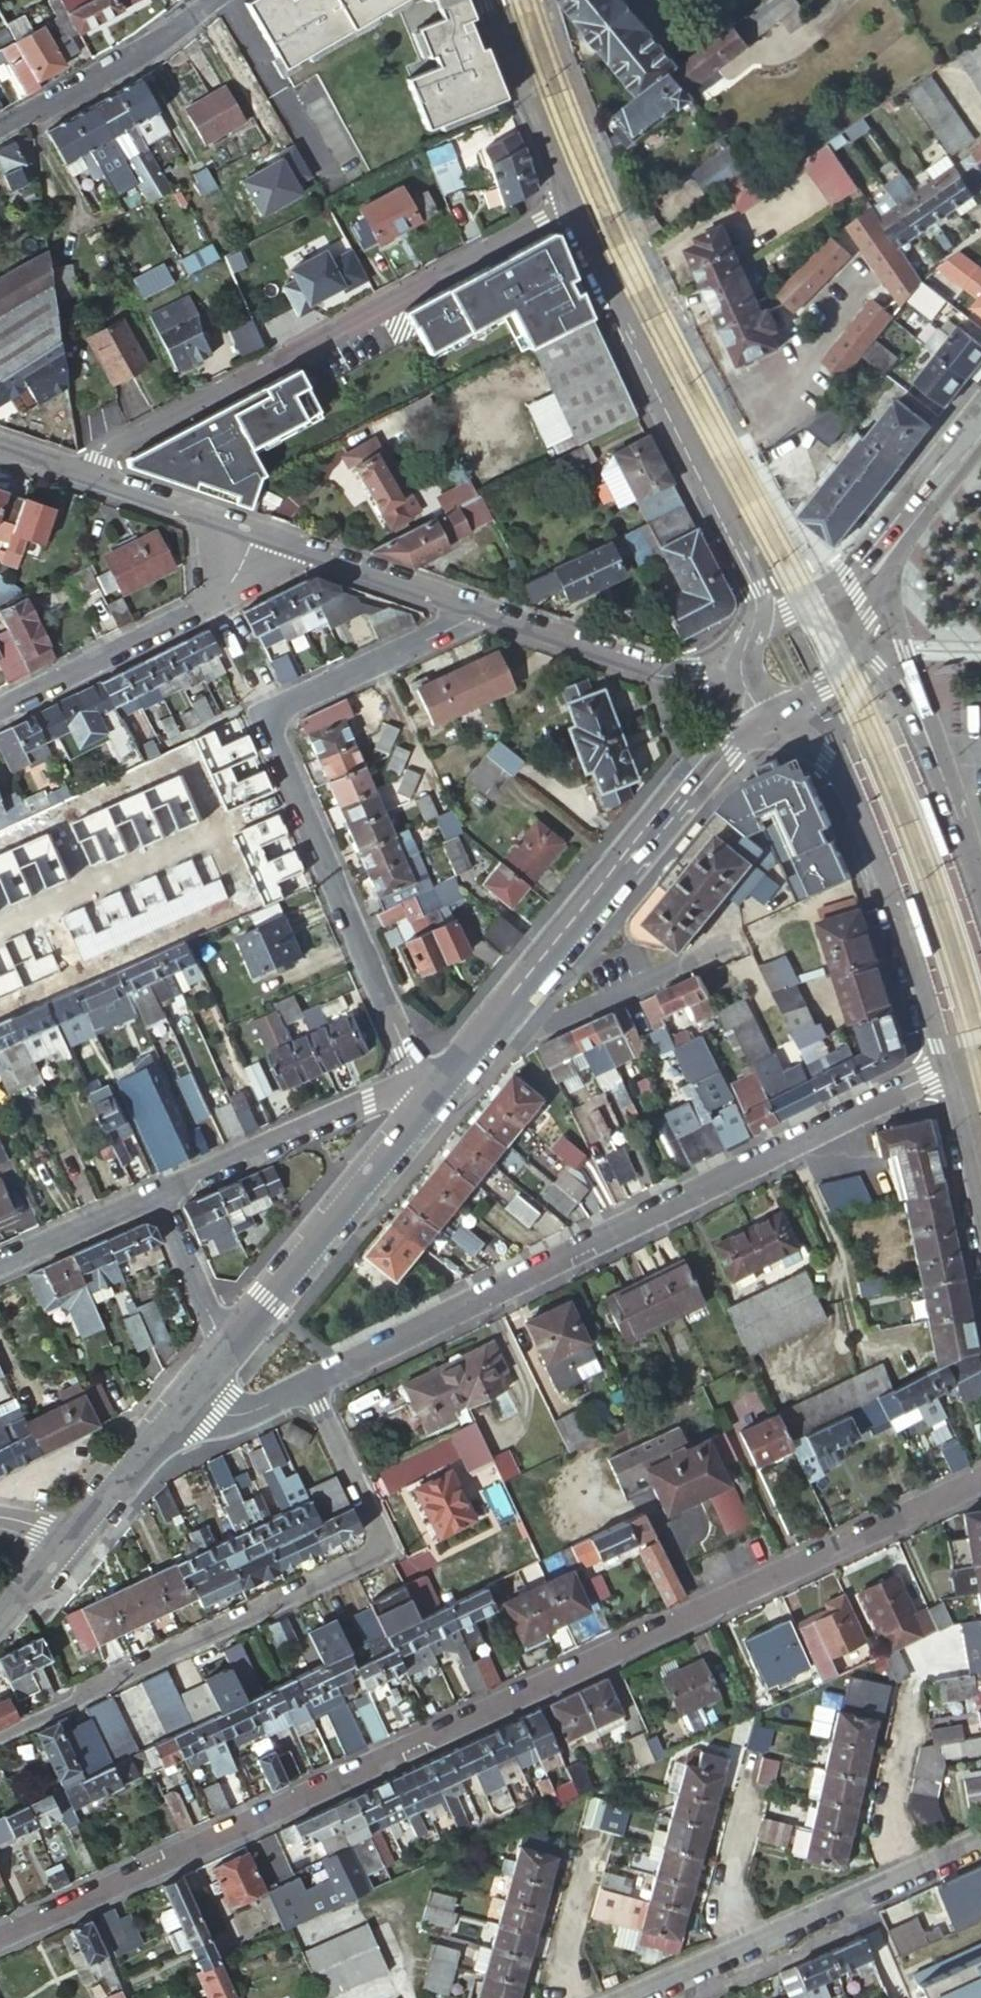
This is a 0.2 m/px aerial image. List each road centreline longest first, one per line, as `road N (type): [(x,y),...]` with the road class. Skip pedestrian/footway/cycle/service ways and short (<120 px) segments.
road 1 (residential): [(0,1939),(980,1483)]
road 2 (residential): [(309,1387),(949,1068)]
road 3 (residential): [(414,1079),(263,717),(481,612)]
road 4 (residential): [(0,1735),(387,1552),(309,1387)]
road 5 (unclassified): [(84,474),(99,454),(574,199)]
road 6 (tertiary): [(574,199),(757,588),(753,624)]
road 7 (tertiary): [(770,710),(846,789),(949,1068)]
road 8 (tertiary): [(499,1010),(723,730),(757,704)]
road 9 (residential): [(629,1997),(980,1843)]
road 10 (tertiary): [(225,1350),(430,1094)]
road 11 (residential): [(0,709),(206,606),(233,581),(256,529)]
road 12 (residential): [(414,1079),(156,1195)]
road 13 (residential): [(743,943),(535,1028),(499,1010)]
road 14 (residential): [(735,665),(665,673),(481,612)]
road 15 (residential): [(0,128),(142,53),(215,0)]
road 16 (residential): [(481,612),(256,529)]
road 17 (tertiary): [(494,0),(574,199)]
road 18 (tertiary): [(63,1543),(192,1393)]
road 19 (tertiary): [(980,886),(919,709)]
road 20 (residential): [(256,529),(84,474)]
road 21 (residential): [(156,1195),(0,1264)]
road 22 (residential): [(156,1195),(225,1350)]
road 23 (tertiary): [(882,560),(980,431)]
road 24 (tertiary): [(919,709),(882,560)]
road 25 (residential): [(192,1393),(218,1413),(242,1414),(309,1387)]
road 26 (tertiary): [(949,1068),(980,1192)]
road 27 (tertiary): [(882,560),(773,614)]

